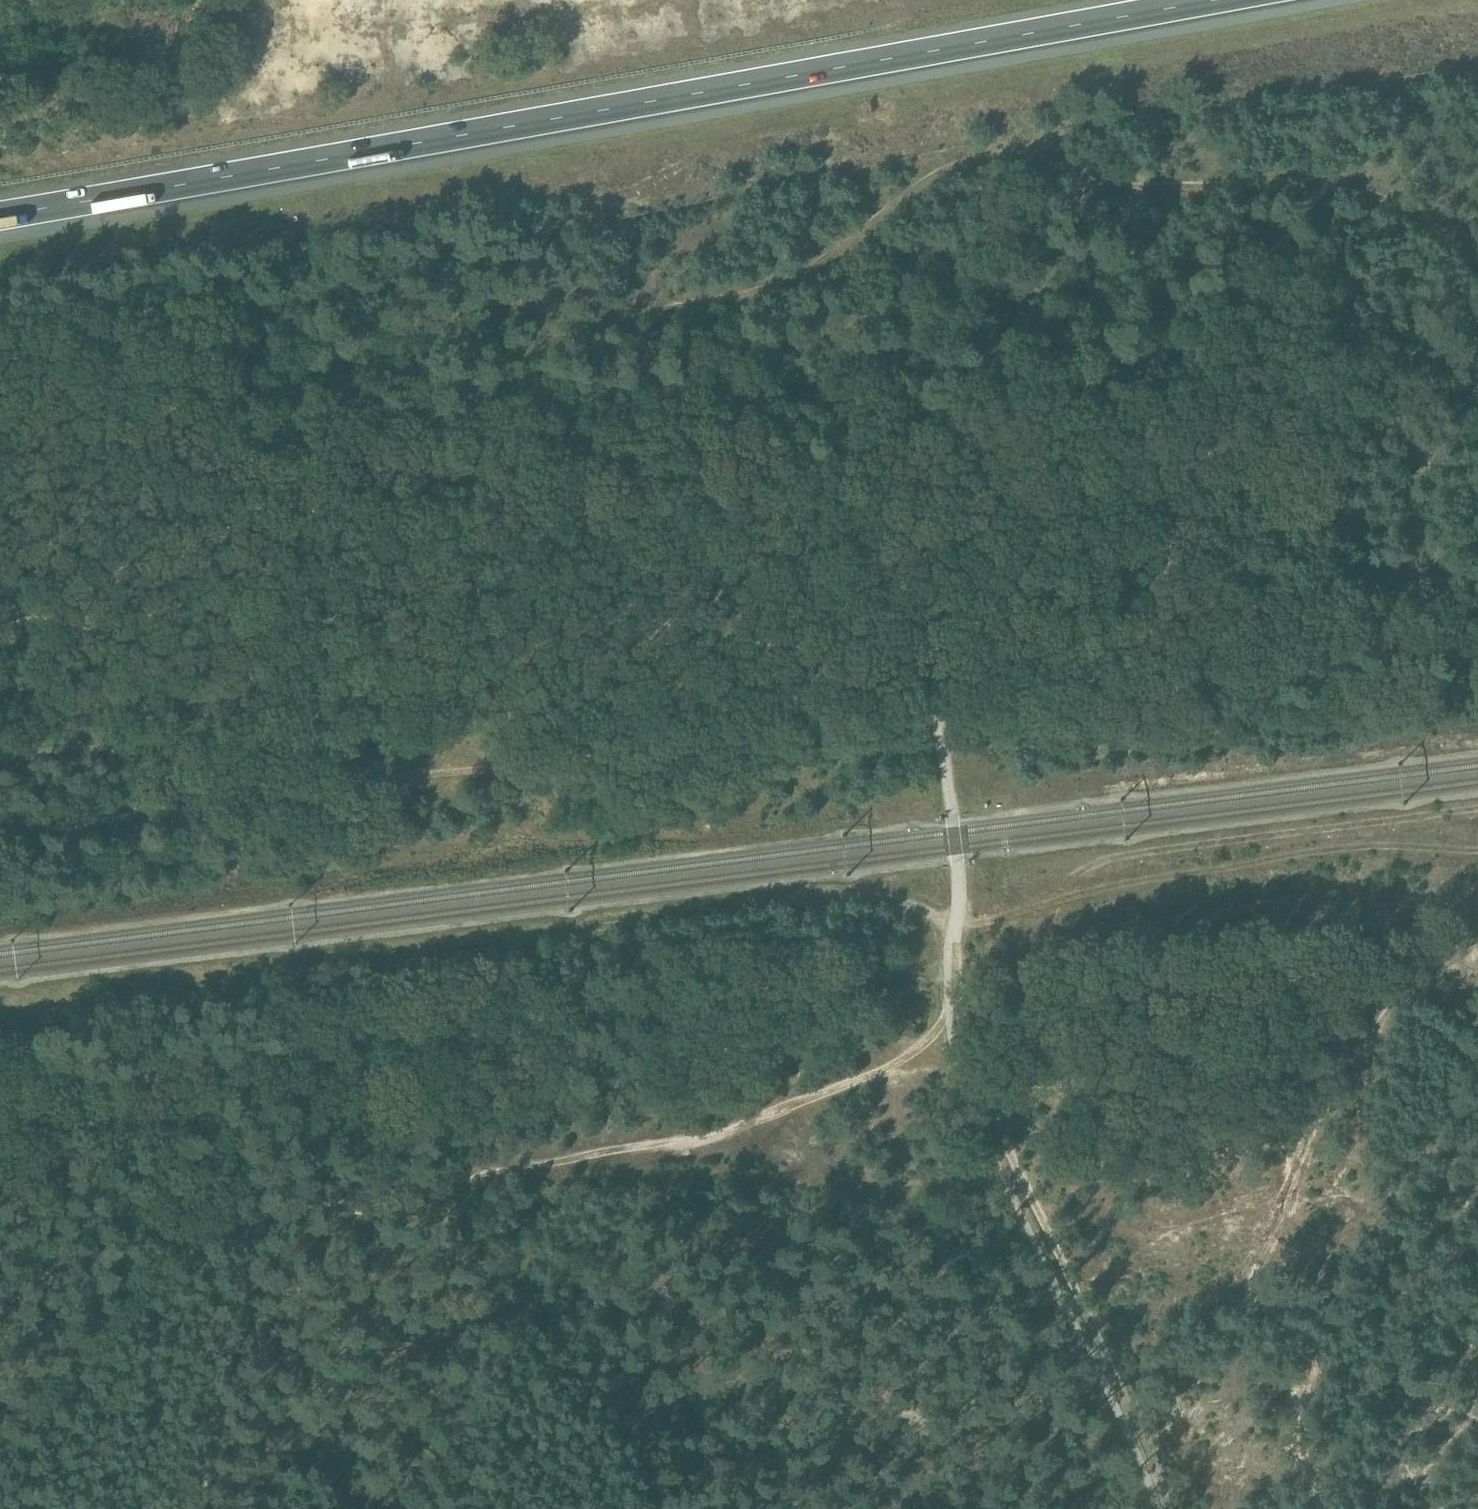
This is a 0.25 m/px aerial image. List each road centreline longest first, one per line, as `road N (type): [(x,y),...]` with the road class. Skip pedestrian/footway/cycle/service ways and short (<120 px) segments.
road 1 (track): [(452,730),(480,431),(503,374),(544,343),(782,284),(957,165),(1011,153),(1120,184),(1350,187),(1386,197),(1477,265)]
road 2 (motorway): [(0,215),(1208,0)]
road 3 (track): [(957,922),(866,900),(775,902),(0,1009)]
road 4 (track): [(0,826),(939,714)]
road 5 (track): [(1167,1508),(1121,1382),(981,1104),(952,1012)]
road 6 (track): [(957,922),(1332,849),(1477,852)]
road 7 (track): [(939,714),(961,882),(952,1012)]

